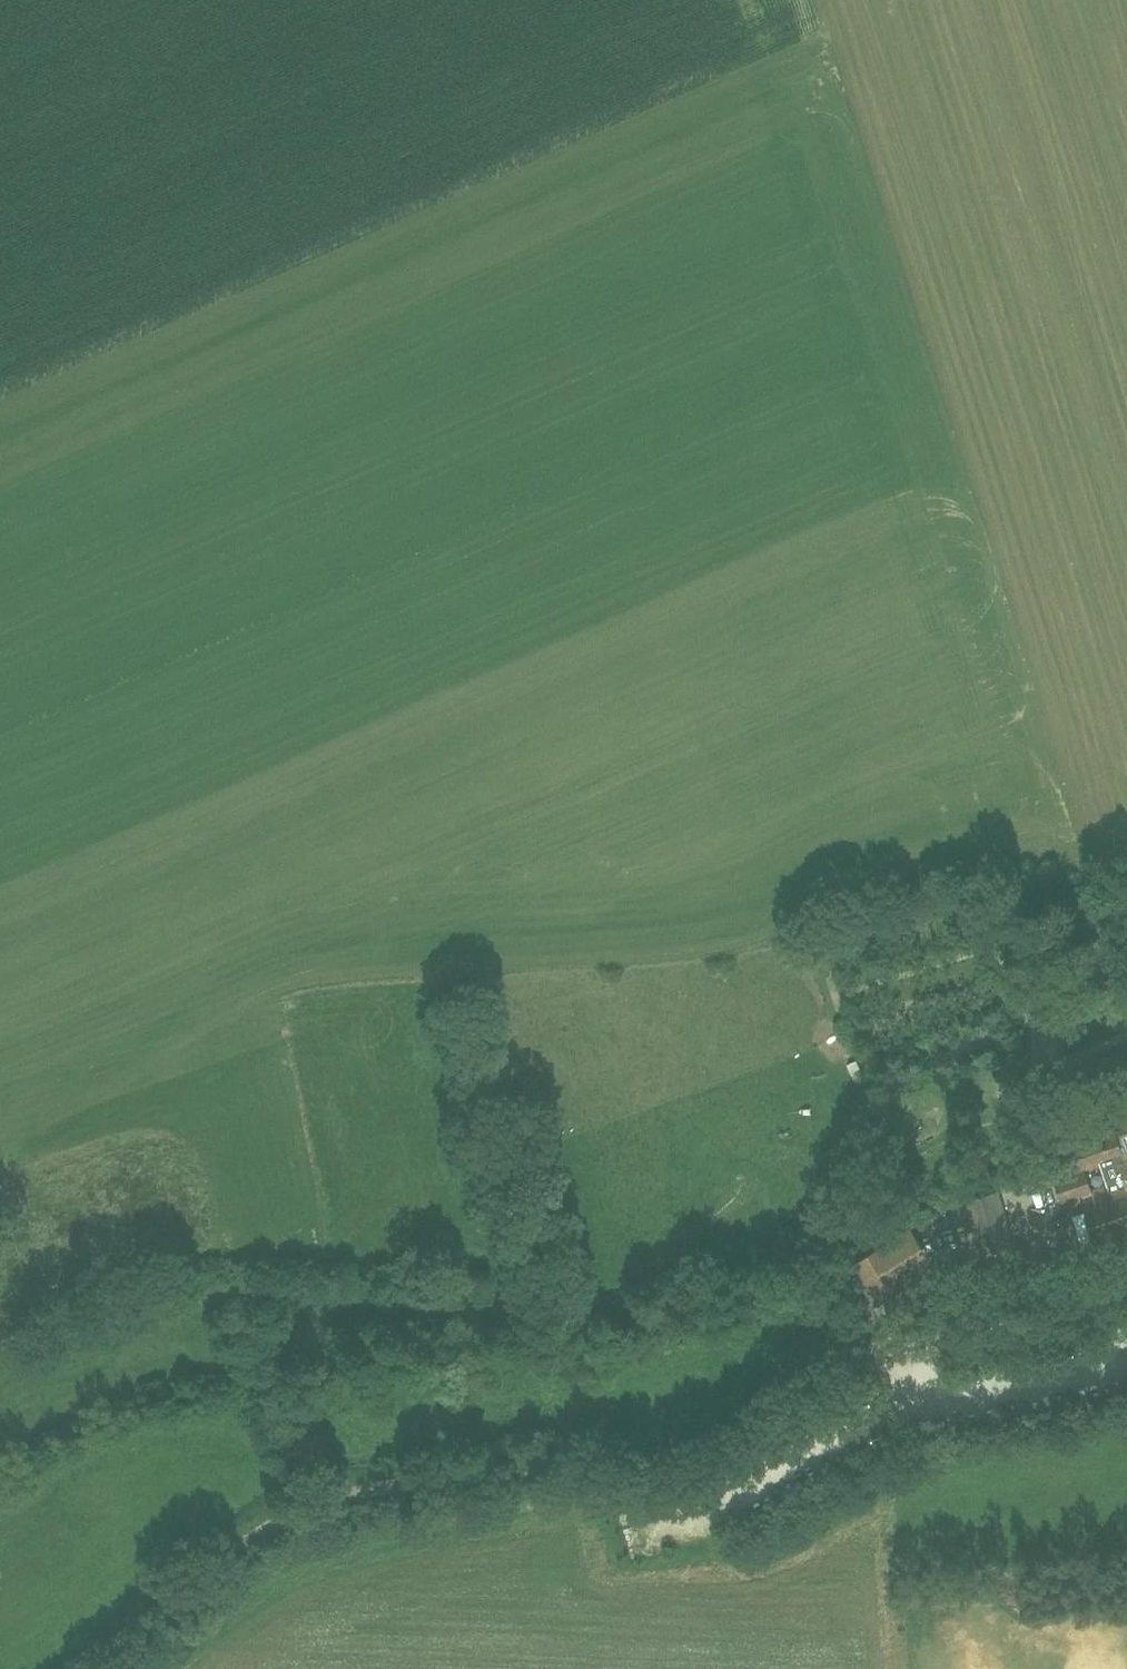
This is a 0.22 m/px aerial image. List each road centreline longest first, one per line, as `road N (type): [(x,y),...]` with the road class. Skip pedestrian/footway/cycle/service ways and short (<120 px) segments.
road 1 (unclassified): [(1126,1313),(866,1363),(677,1452),(370,1490),(314,1506),(222,1560),(87,1668)]

